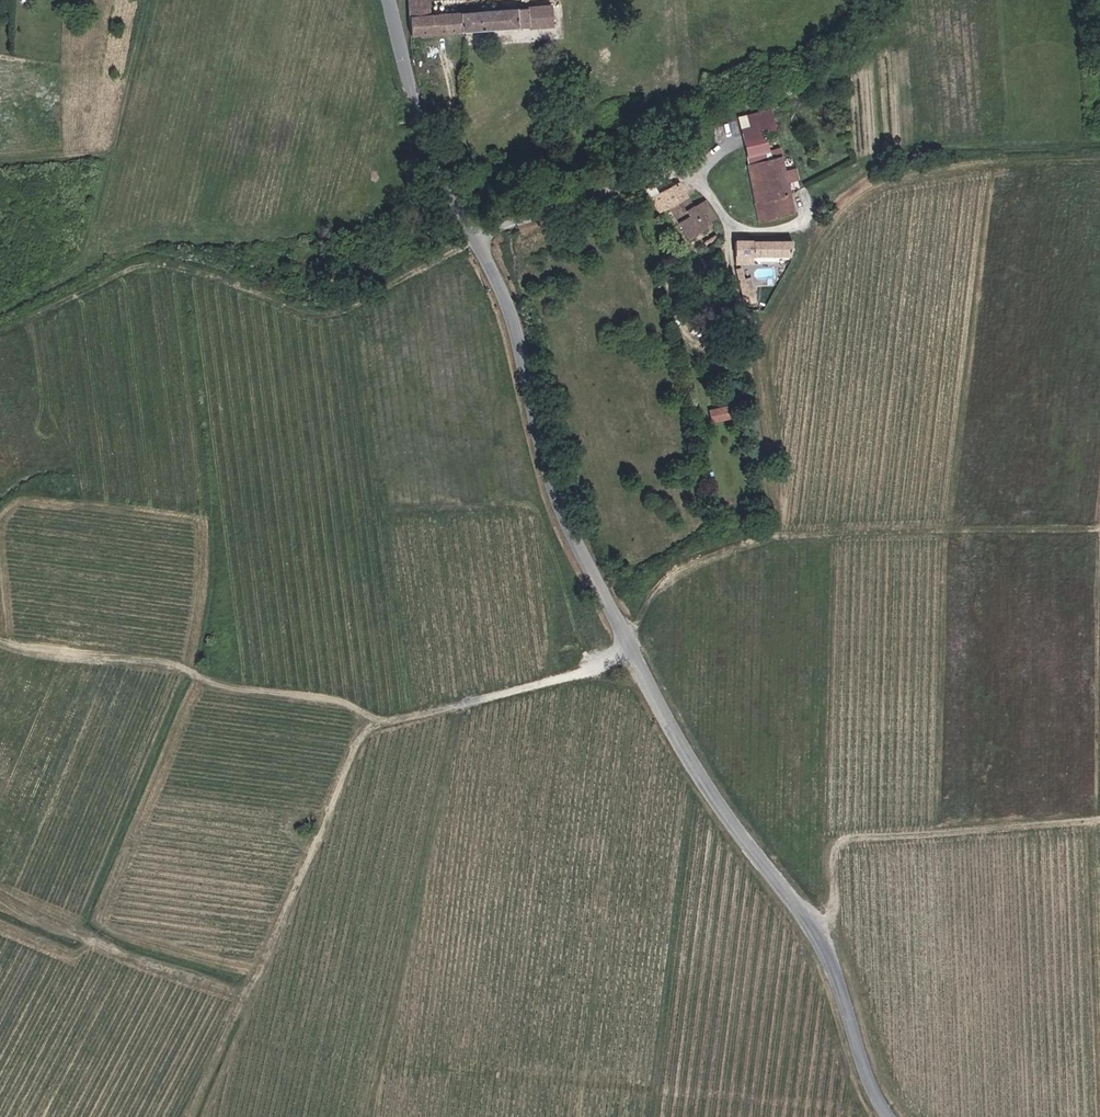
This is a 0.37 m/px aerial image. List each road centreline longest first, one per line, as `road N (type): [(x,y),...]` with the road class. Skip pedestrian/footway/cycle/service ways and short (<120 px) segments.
road 1 (residential): [(390,0),(438,164),(491,262),(572,528),(670,725),(836,967),(890,1116)]
road 2 (track): [(1099,531),(774,534),(722,542),(666,574),(625,634),(583,674),(375,724),(362,736),(193,1116)]
road 3 (track): [(0,335),(85,292),(142,277),(184,277),(316,319),(359,311),(560,178),(687,165),(709,187),(727,228),(730,285),(752,358),(776,517),(765,535)]
road 4 (track): [(0,640),(337,702),(375,724)]
road 5 (track): [(805,922),(833,914),(834,847),(853,837),(1099,819)]
road 6 (track): [(0,902),(165,973),(221,988)]

